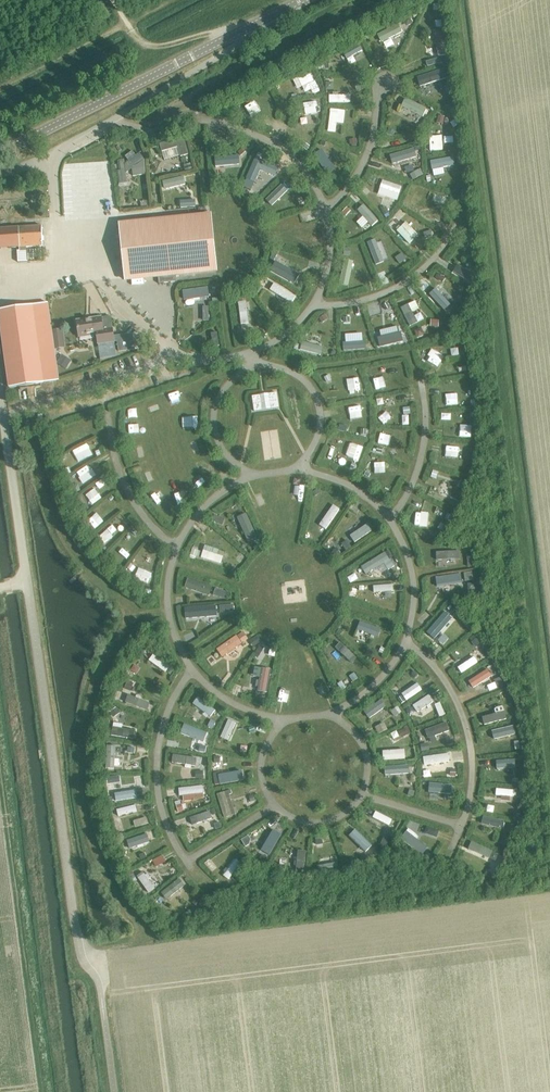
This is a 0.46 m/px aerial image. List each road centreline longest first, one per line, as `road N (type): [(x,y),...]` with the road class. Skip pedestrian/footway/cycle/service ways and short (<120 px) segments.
road 1 (track): [(0,395),(85,964)]
road 2 (tertiary): [(0,153),(302,0)]

